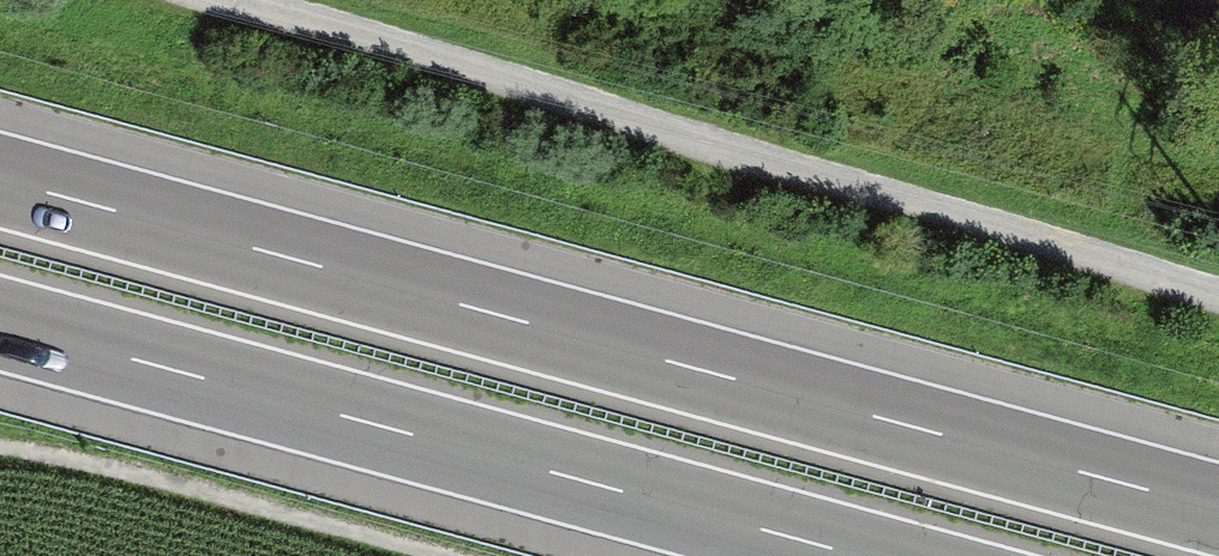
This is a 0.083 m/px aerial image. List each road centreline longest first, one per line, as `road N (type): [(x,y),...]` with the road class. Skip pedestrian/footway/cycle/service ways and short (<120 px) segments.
road 1 (motorway): [(1218,510),(0,181)]
road 2 (track): [(1218,301),(257,0)]
road 3 (motorway): [(0,324),(855,555)]

